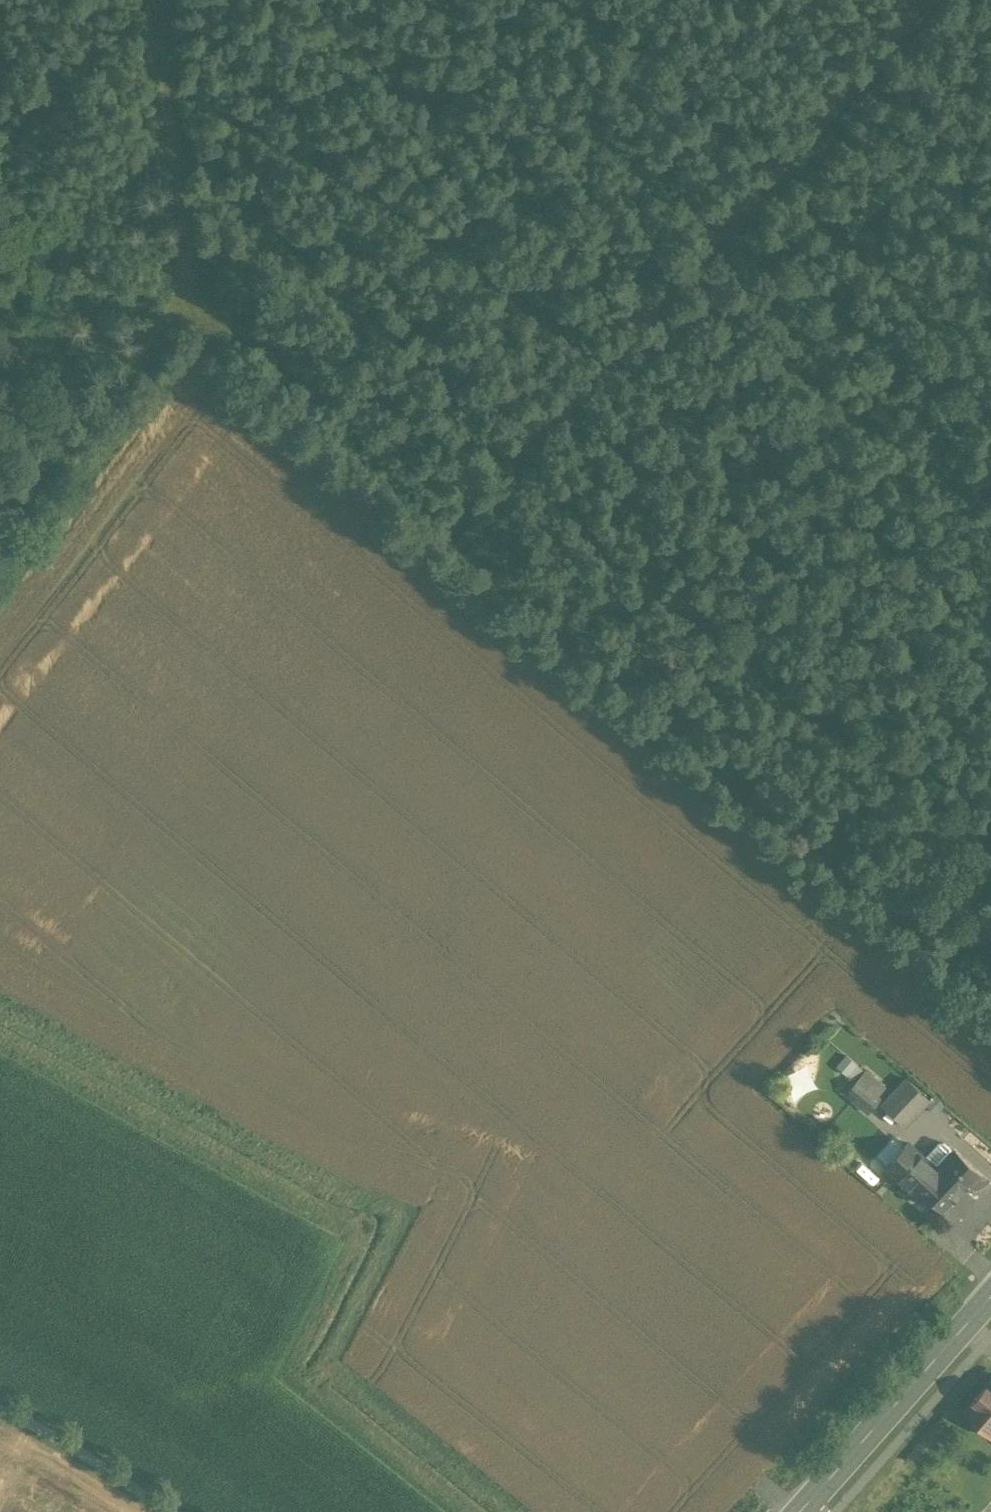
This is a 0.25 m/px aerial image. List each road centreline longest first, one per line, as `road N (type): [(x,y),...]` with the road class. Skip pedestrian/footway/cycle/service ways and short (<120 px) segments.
road 1 (secondary): [(798,1511),(990,1297)]

